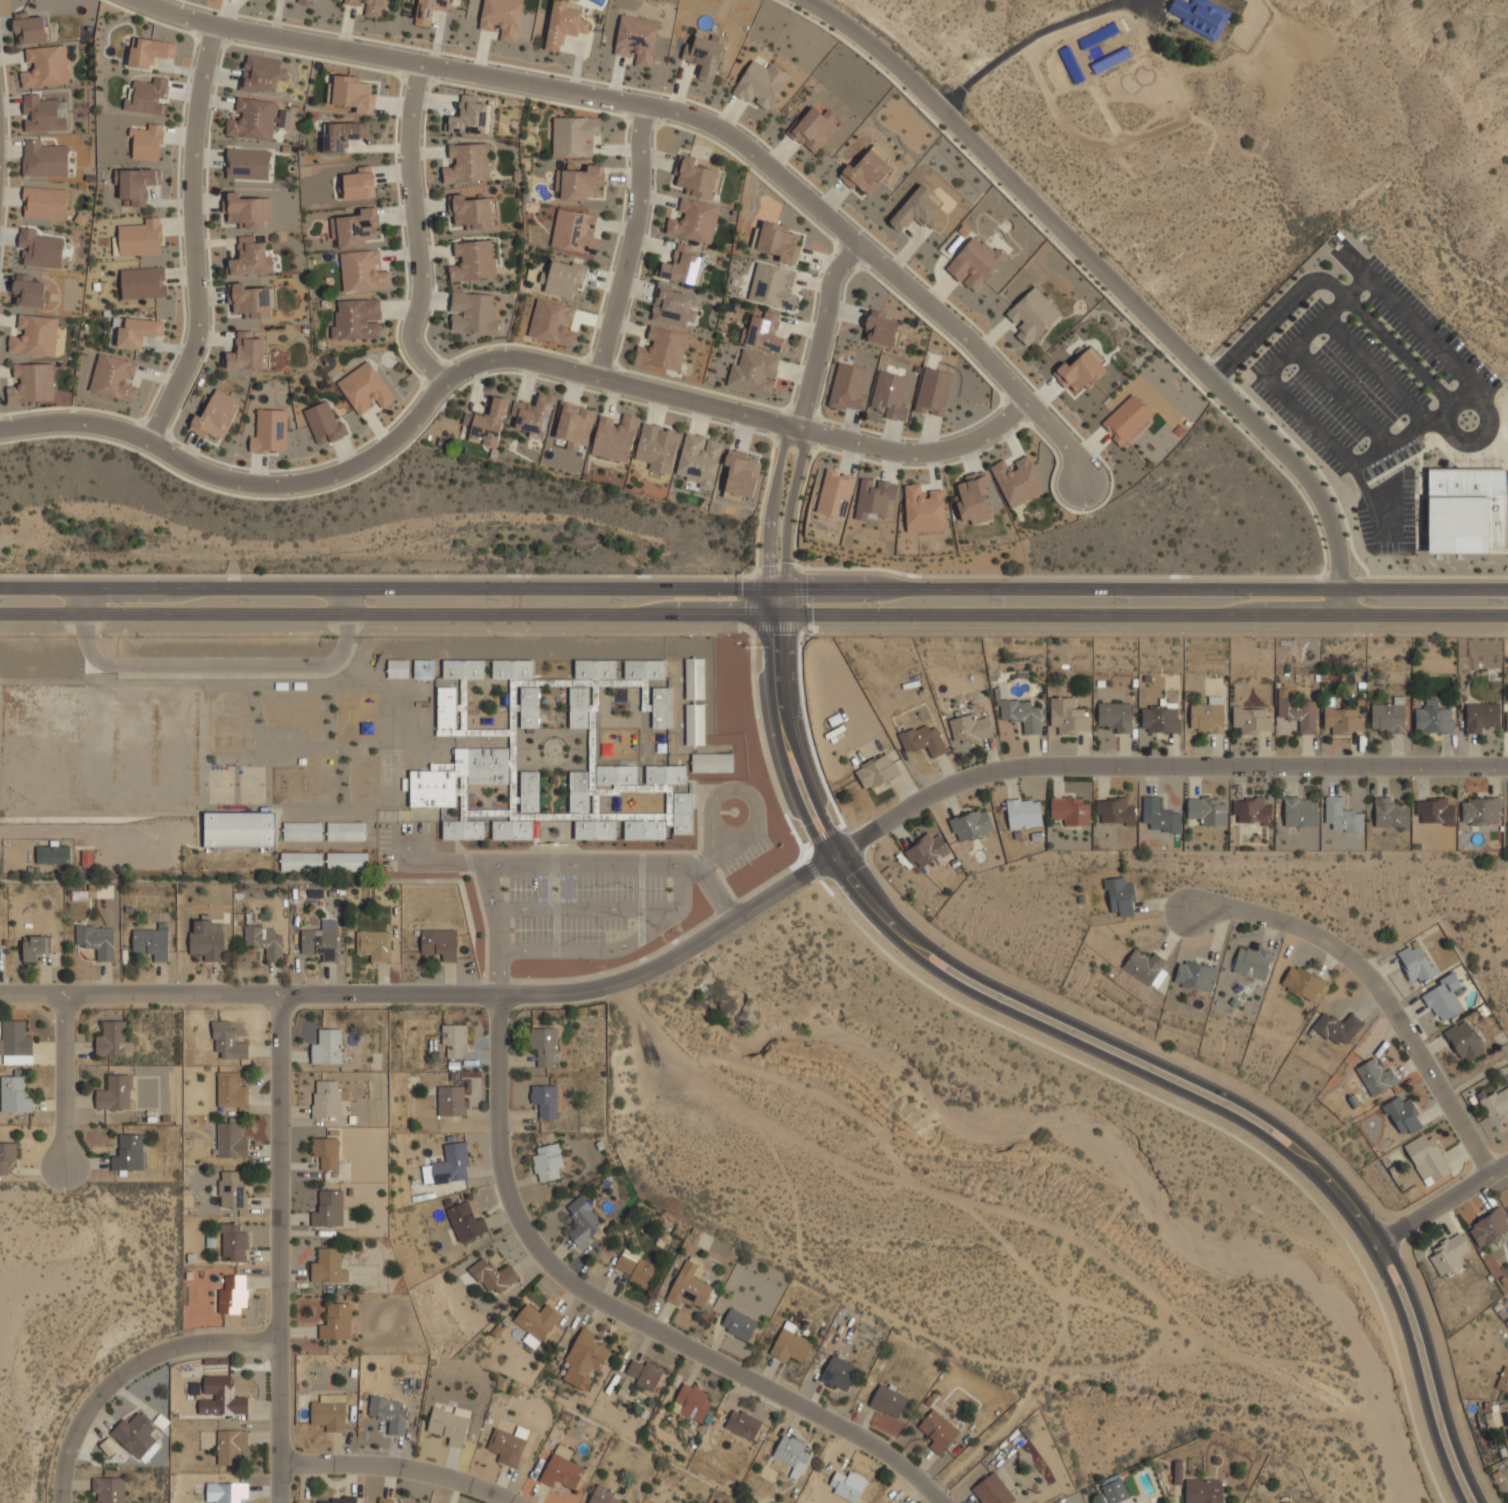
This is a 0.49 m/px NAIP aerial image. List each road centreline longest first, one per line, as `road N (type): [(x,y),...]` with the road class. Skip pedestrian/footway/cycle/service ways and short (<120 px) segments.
road 1 (secondary): [(1507,592),(0,586)]
road 2 (secondary): [(0,619),(1507,622)]
road 3 (tertiary): [(1479,1502),(1417,1307),(1383,1240),(1342,1185),(1274,1124),(1231,1099),(971,976),(905,931),(876,898),(842,850),(797,753),(785,591)]
road 4 (tertiary): [(764,590),(779,755),(801,815),(861,909),(955,986),(1232,1120),(1306,1172),(1348,1219),(1388,1288),(1459,1502)]
road 5 (residential): [(0,429),(106,425),(208,477),(256,485),(308,482),(366,459),(471,361),(515,357),(907,454),(963,442),(1026,402)]
road 6 (residential): [(1081,482),(1067,445),(1026,402),(860,244),(729,135),(642,103),(214,24),(138,0)]
road 7 (residential): [(825,860),(673,957),(621,982),(562,994),(0,996)]
road 8 (residential): [(805,0),(885,53),(1317,489),(1335,542),(1336,623)]
road 9 (residential): [(497,994),(498,1150),(514,1211),(543,1254),(596,1299),(890,1457),(940,1502)]
road 10 (residential): [(835,854),(981,773),(1037,765),(1507,765)]
road 11 (residential): [(279,993),(280,1502)]
road 12 (residential): [(147,440),(197,337),(194,117),(214,24)]
road 13 (residential): [(1491,1172),(1374,982),(1338,950),(1231,907),(1189,911)]
road 14 (residential): [(447,386),(408,341),(421,295),(409,155),(417,63)]
road 15 (residential): [(282,1343),(197,1345),(149,1356),(101,1391),(73,1441),(59,1502)]
road 16 (residential): [(595,376),(630,243),(642,103)]
road 17 (residential): [(280,1461),(460,1481),(509,1502)]
road 18 (residential): [(798,428),(833,272),(860,244)]
road 19 (residential): [(63,995),(63,1166)]
road 20 (residential): [(798,428),(783,447),(772,496),(764,590)]
road 21 (residential): [(785,591),(784,528),(803,450),(798,428)]
road 22 (residential): [(1507,1162),(1369,1249)]

